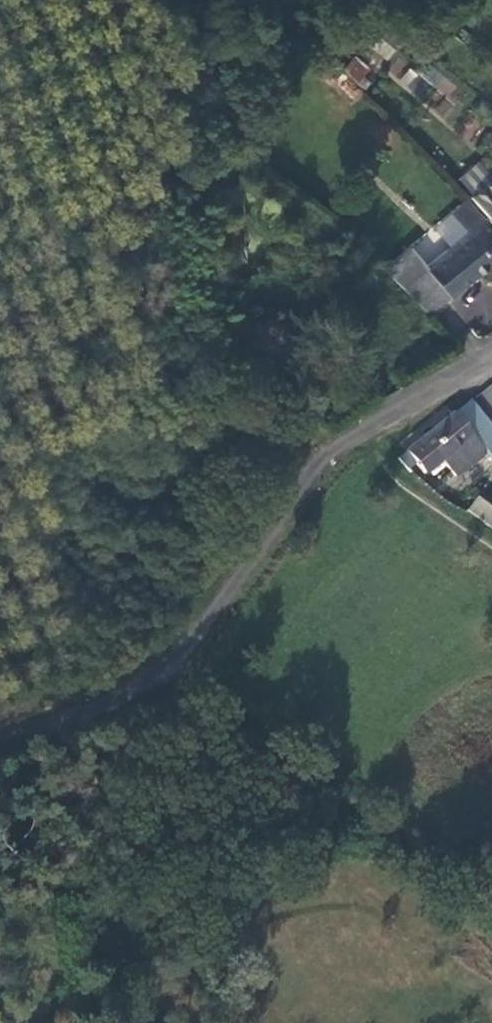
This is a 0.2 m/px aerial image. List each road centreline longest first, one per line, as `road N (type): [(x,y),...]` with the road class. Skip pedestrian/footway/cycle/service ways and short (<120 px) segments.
road 1 (residential): [(491,355),(359,435),(180,652),(111,703),(0,745)]

